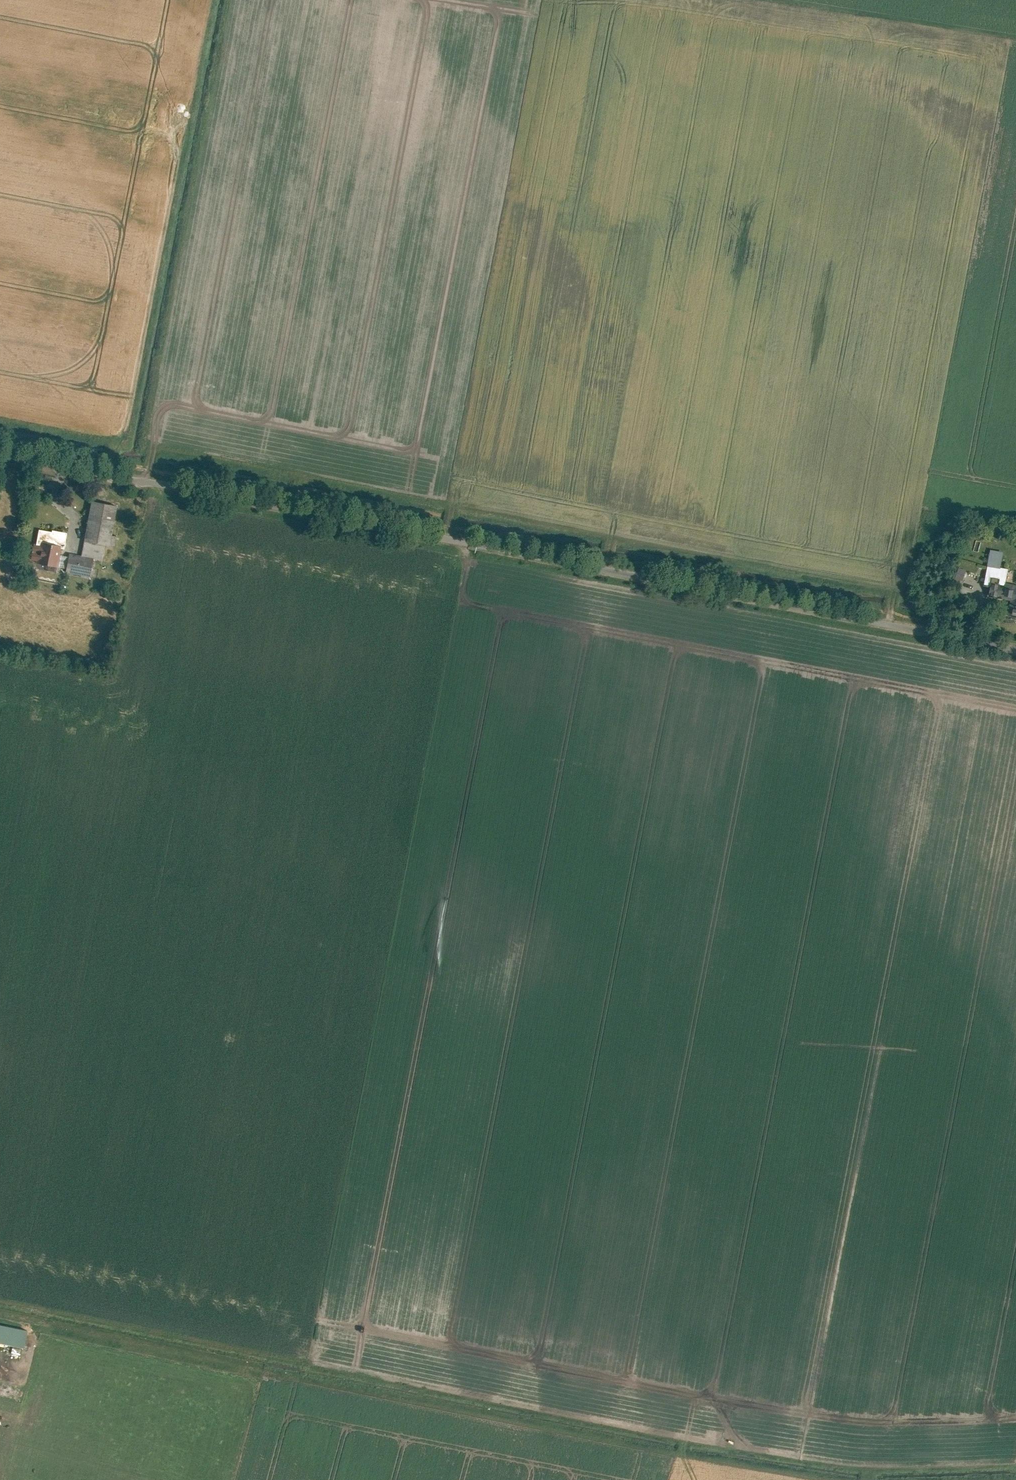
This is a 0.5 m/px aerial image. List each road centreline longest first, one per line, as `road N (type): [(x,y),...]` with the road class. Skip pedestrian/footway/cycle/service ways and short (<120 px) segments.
road 1 (unclassified): [(0,445),(1015,644)]

